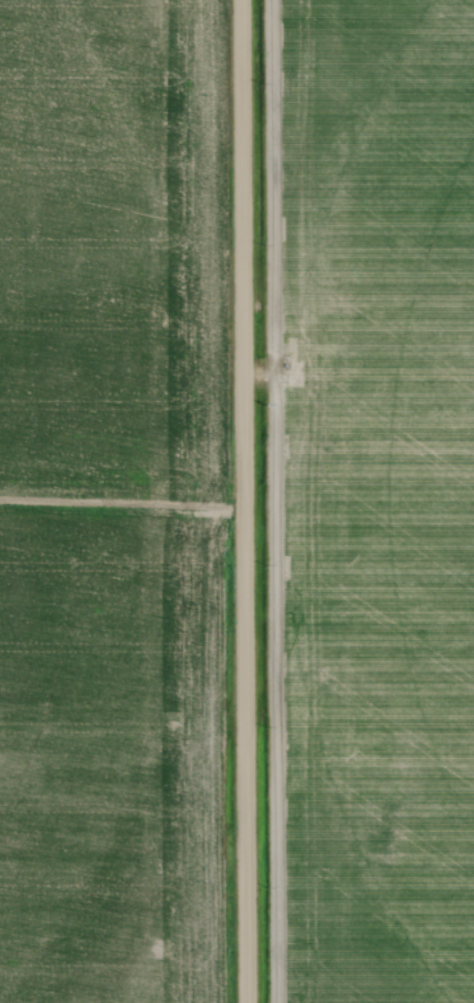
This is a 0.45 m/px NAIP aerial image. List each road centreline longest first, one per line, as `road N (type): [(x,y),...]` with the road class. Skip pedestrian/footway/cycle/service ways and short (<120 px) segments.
road 1 (residential): [(250,1002),(244,0)]

